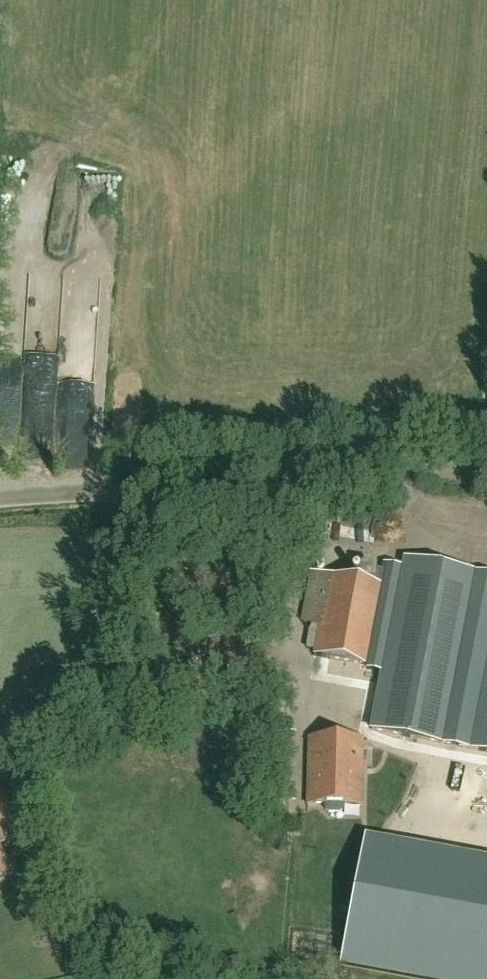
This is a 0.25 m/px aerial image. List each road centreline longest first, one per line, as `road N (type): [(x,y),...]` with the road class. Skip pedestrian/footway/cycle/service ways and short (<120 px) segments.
road 1 (unclassified): [(0,502),(414,471),(486,476)]

